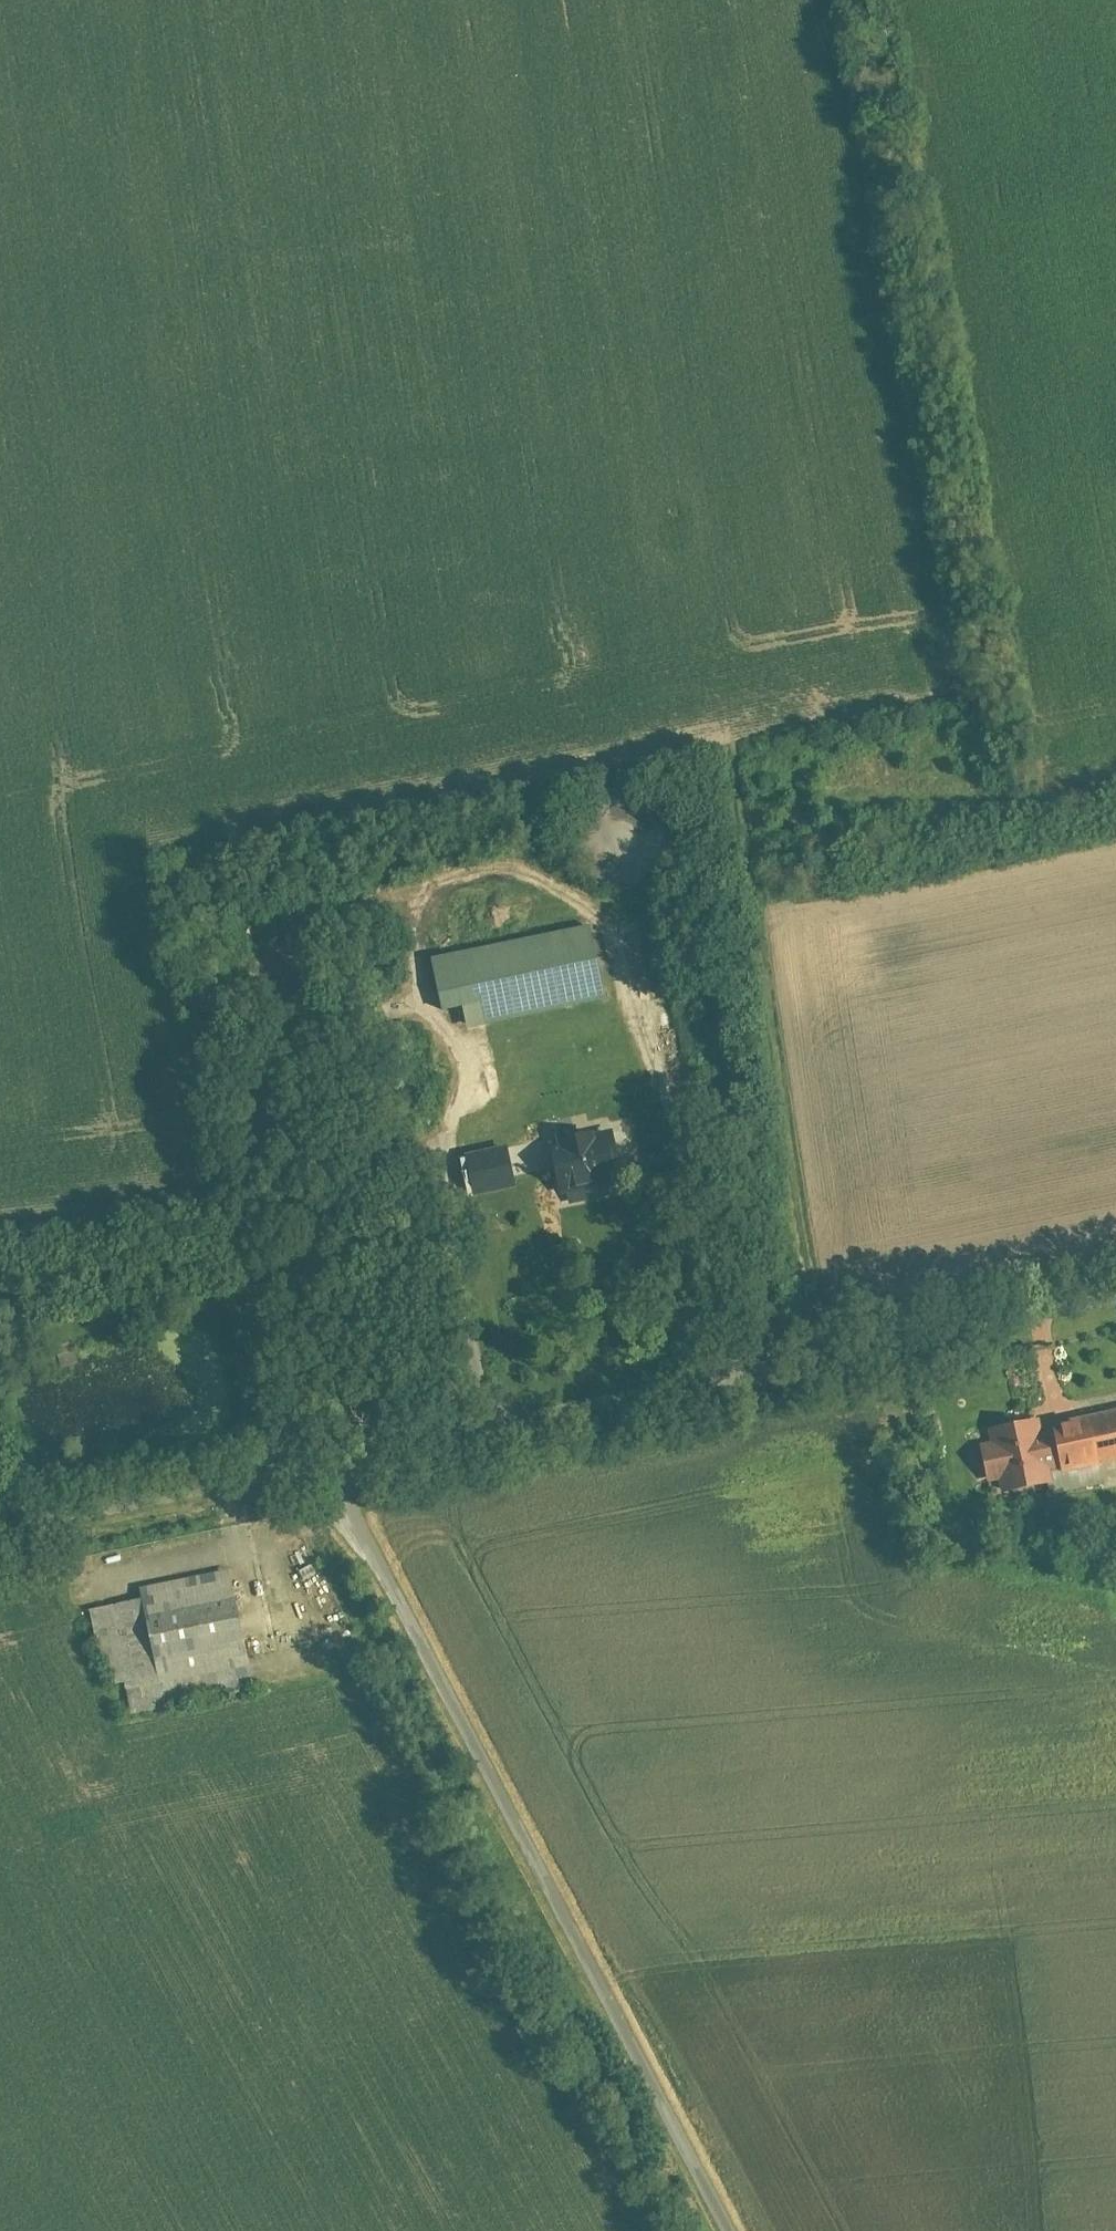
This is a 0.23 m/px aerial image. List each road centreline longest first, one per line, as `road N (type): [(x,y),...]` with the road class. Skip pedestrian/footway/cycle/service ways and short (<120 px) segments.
road 1 (unclassified): [(730,2230),(323,1453)]
road 2 (unclassified): [(323,1453),(1115,1292)]
road 3 (unclassified): [(0,1525),(323,1453)]

